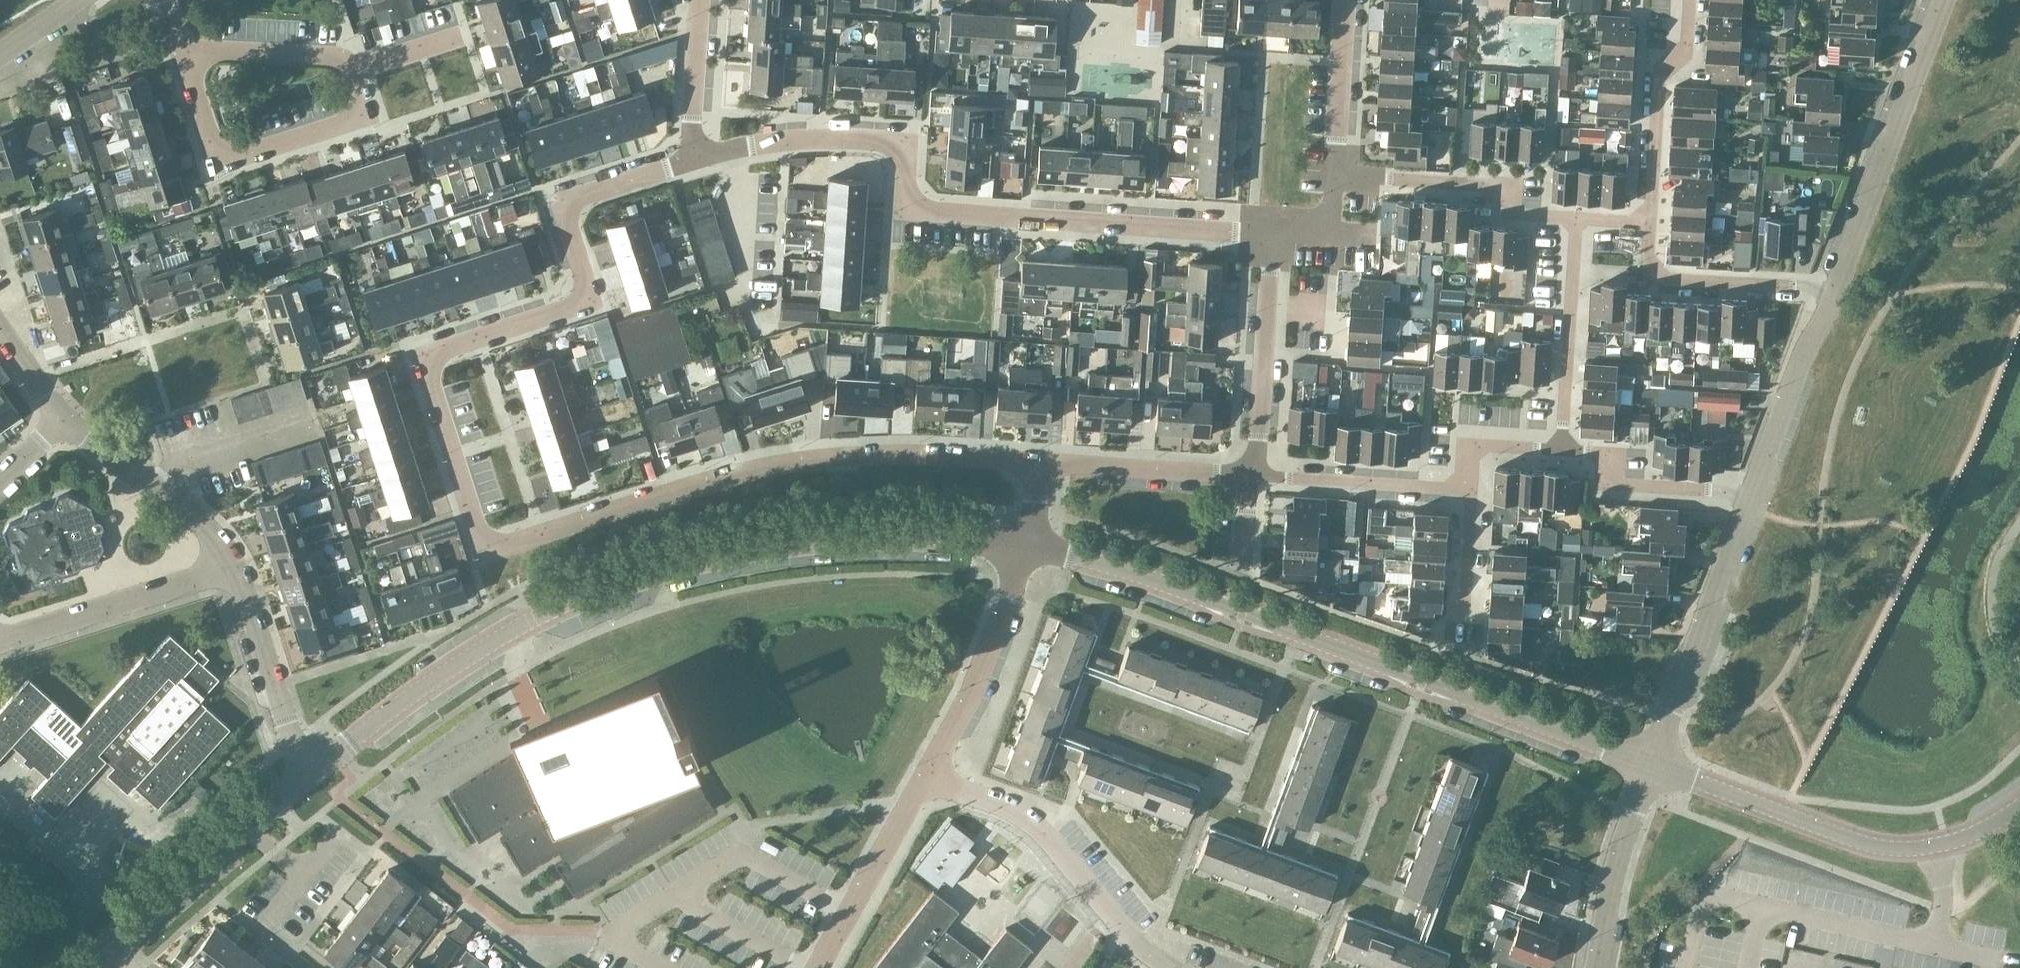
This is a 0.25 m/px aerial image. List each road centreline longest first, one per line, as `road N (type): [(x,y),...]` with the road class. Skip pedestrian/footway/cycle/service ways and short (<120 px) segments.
road 1 (residential): [(692,159),(562,200),(589,298),(422,355),(486,551),(772,465),(906,455),(1040,462)]
road 2 (tertiary): [(306,775),(504,634),(631,578),(821,539),(1024,546)]
road 3 (tertiary): [(1024,546),(1162,583),(1652,764)]
road 4 (residential): [(1273,235),(905,208),(907,142),(798,138),(692,159)]
road 5 (tertiary): [(2019,805),(1946,843),(1879,847),(1652,764)]
road 6 (residential): [(352,69),(367,115),(217,162),(181,48)]
road 7 (residential): [(1173,967),(1138,941),(1034,826),(929,772)]
road 8 (unclassified): [(1836,289),(1944,0)]
road 9 (unclassified): [(1652,764),(1748,501)]
road 10 (residential): [(1576,218),(1513,214),(1487,184),(1335,176)]
road 11 (residential): [(929,772),(970,696),(1024,546)]
road 12 (residential): [(0,639),(233,566)]
road 13 (residential): [(1252,474),(1273,235)]
road 14 (residential): [(1692,0),(1689,44),(1662,66),(1650,223)]
road 15 (residential): [(1836,289),(1665,278),(1648,263),(1650,223)]
road 16 (residential): [(1576,218),(1562,449)]
road 17 (unclassified): [(1748,501),(1836,289)]
road 18 (residential): [(233,566),(201,522),(62,419)]
road 19 (residential): [(816,967),(929,772)]
road 20 (residential): [(306,775),(233,566)]
road 21 (residential): [(1748,501),(1716,490),(1610,484),(1611,452),(1562,449)]
road 22 (residential): [(1471,489),(1252,474)]
road 23 (residential): [(1040,462),(1252,474)]
road 24 (unclassified): [(1595,967),(1615,867),(1652,764)]
road 25 (tertiary): [(83,967),(240,828)]
road 26 (residential): [(1335,176),(1345,0)]
road 27 (residential): [(352,69),(328,56),(181,48)]
road 28 (residential): [(692,159),(700,0)]
road 29 (residential): [(1562,449),(1473,445),(1471,489)]
road 30 (residential): [(1464,610),(1471,489)]

